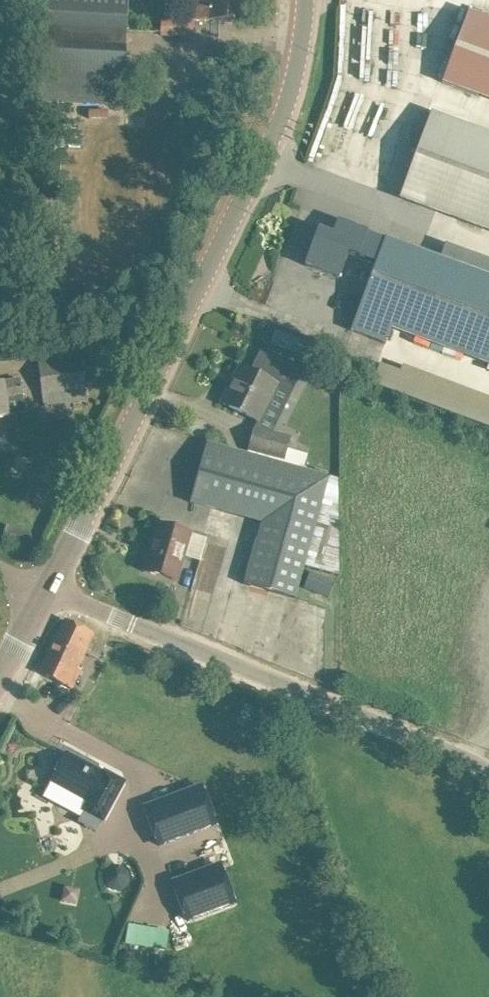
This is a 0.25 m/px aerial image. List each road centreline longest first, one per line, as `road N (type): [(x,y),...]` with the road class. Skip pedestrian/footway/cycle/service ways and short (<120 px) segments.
road 1 (secondary): [(48,590),(261,164),(294,79),(306,0)]
road 2 (unclassified): [(488,770),(48,590)]

